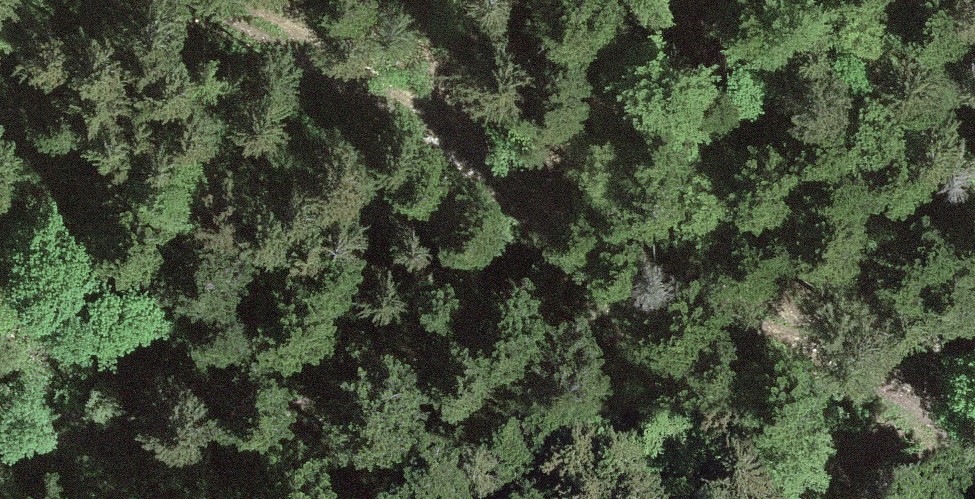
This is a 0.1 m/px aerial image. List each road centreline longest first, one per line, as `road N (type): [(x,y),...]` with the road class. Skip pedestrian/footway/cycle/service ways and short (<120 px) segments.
road 1 (track): [(960,498),(931,463),(731,290),(382,117),(217,0)]
road 2 (track): [(731,290),(494,342),(186,376),(0,375)]

